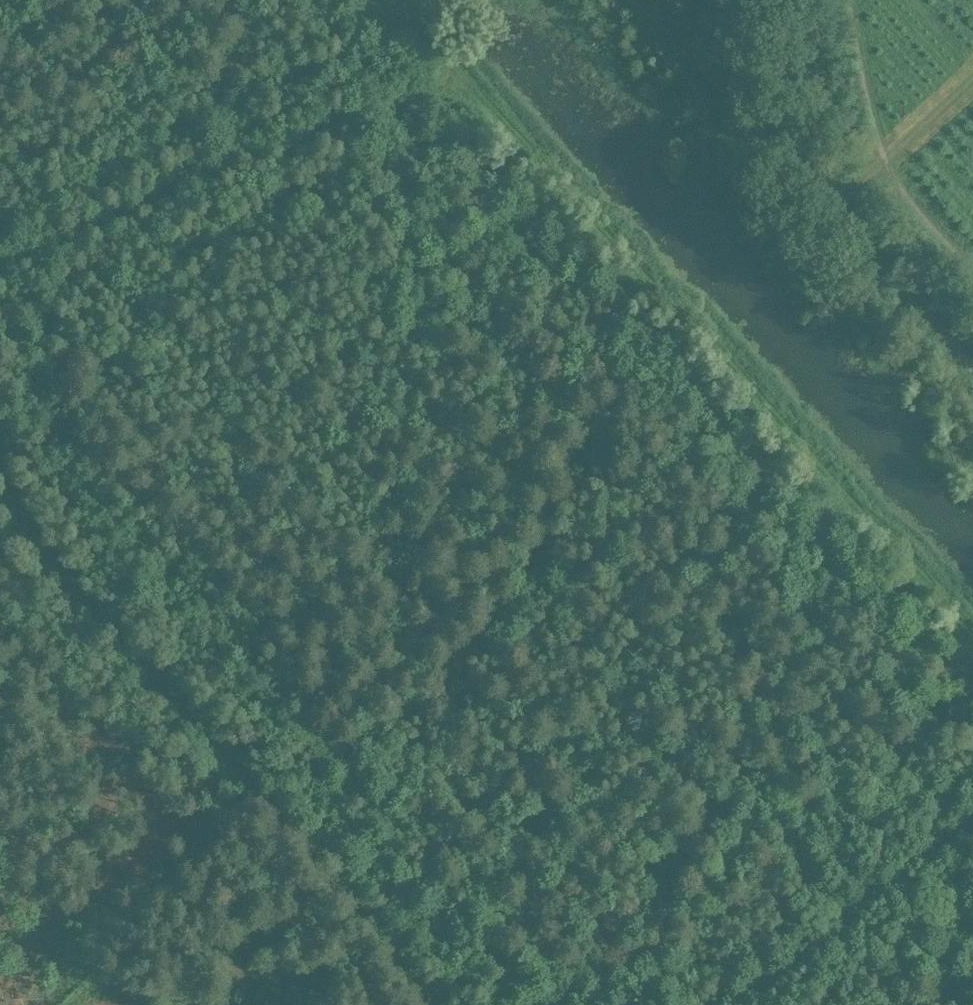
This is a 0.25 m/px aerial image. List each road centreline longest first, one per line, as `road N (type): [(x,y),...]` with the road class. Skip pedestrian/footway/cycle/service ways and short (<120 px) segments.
road 1 (track): [(457,71),(972,634)]
road 2 (track): [(0,481),(48,560),(385,935),(428,1004)]
road 3 (track): [(396,0),(457,71),(0,266)]
road 4 (track): [(638,0),(972,368)]
road 5 (track): [(723,1004),(972,823)]
road 6 (track): [(884,159),(972,76)]

